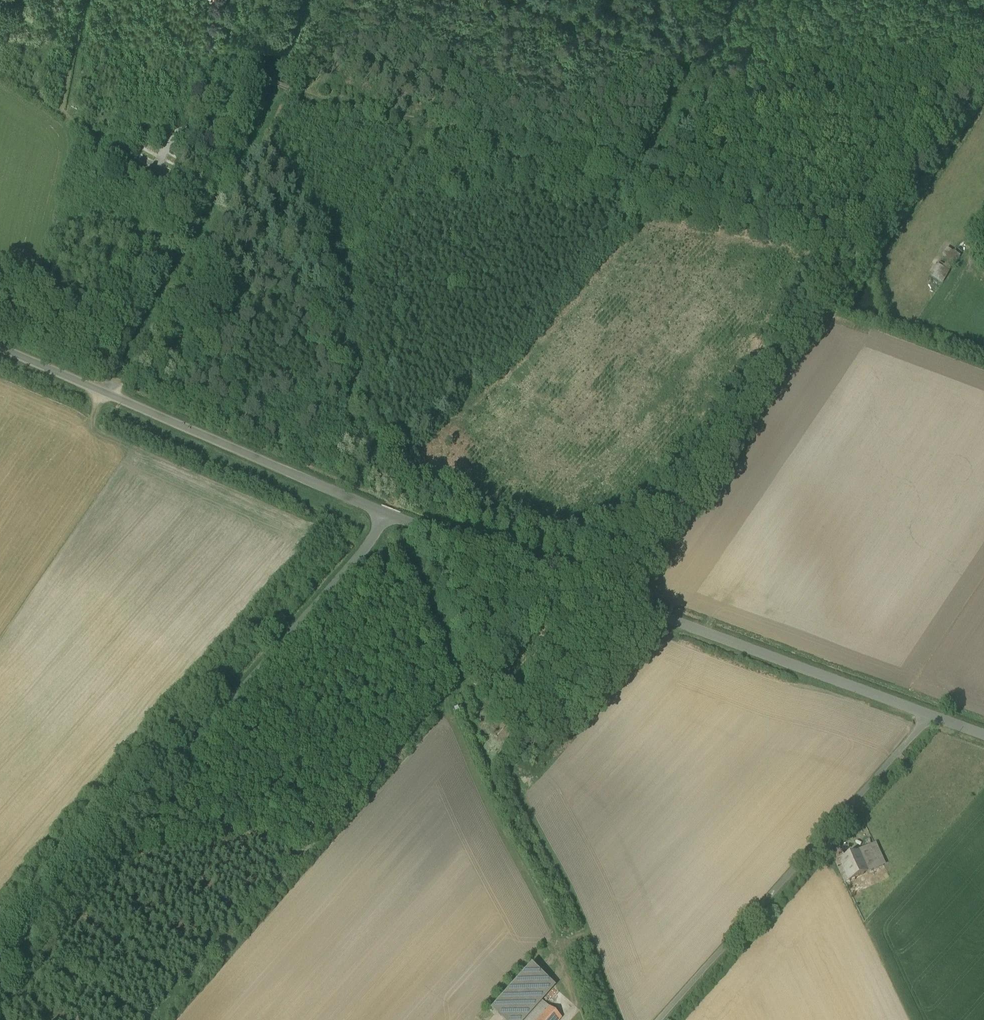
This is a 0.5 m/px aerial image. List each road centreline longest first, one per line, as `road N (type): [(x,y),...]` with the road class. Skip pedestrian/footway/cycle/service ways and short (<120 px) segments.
road 1 (unclassified): [(983,730),(393,504)]
road 2 (unclassified): [(0,960),(393,504)]
road 3 (unclassified): [(393,504),(0,351)]
road 4 (track): [(655,174),(885,230),(983,83)]

